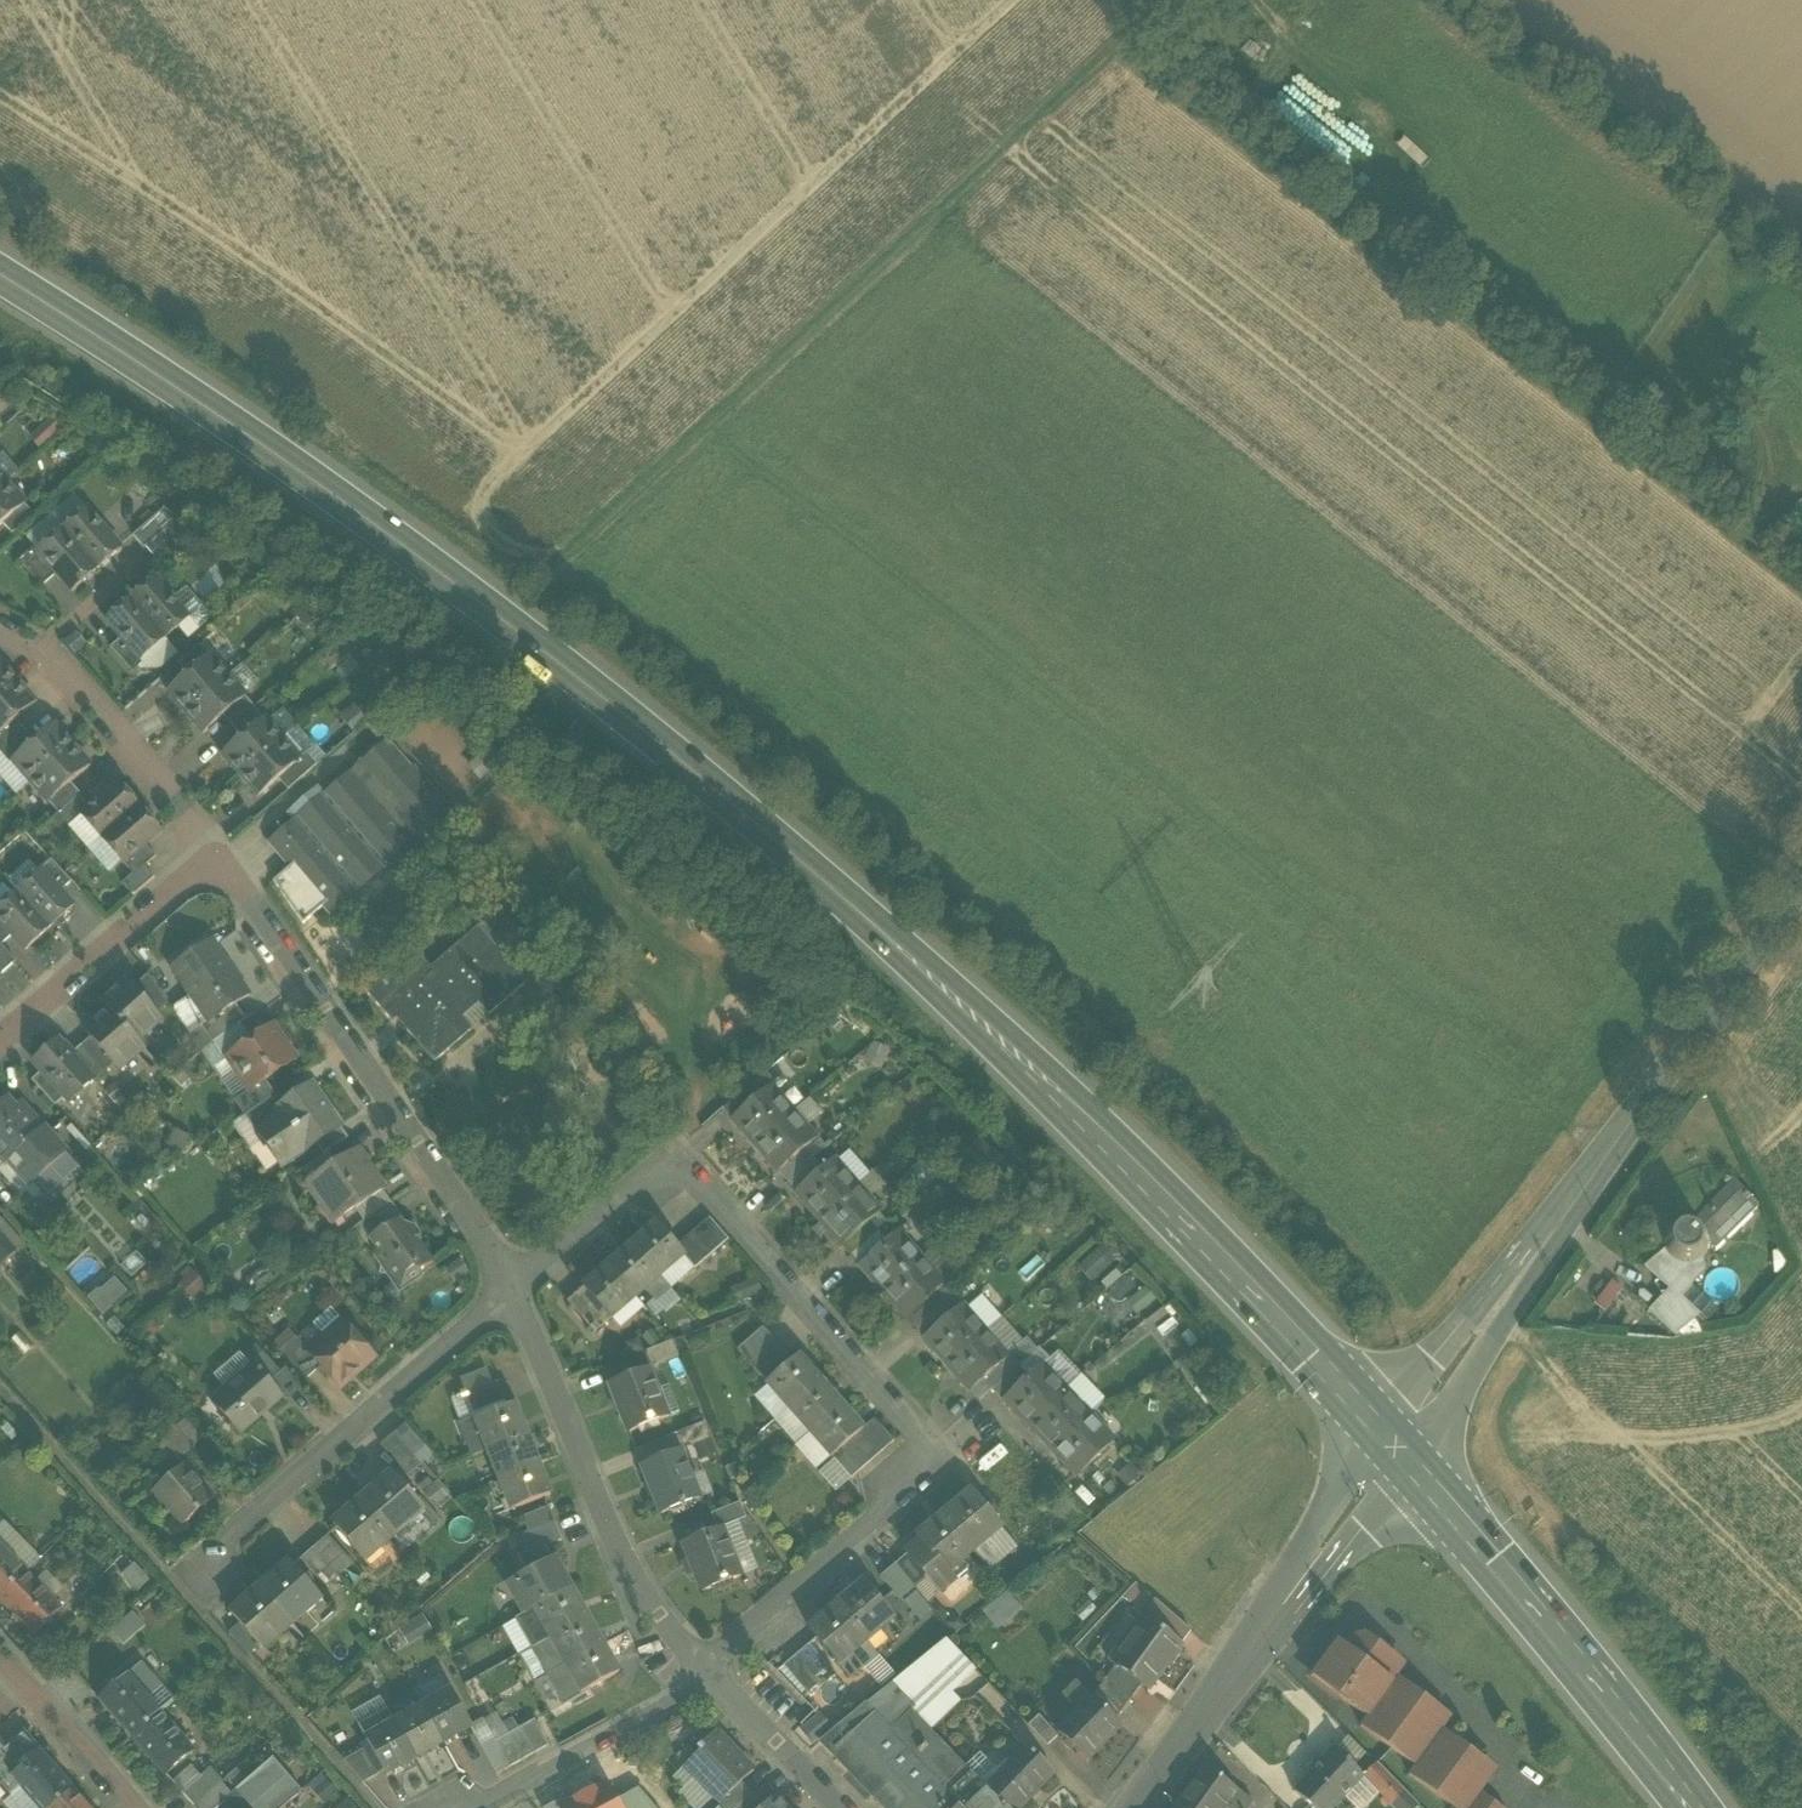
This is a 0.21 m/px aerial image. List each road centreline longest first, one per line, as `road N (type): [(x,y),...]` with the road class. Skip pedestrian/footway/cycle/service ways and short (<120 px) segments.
road 1 (primary): [(0,275),(504,612),(976,1020),(1174,1212),(1395,1450)]
road 2 (residential): [(707,1672),(946,1455),(674,1148),(509,1290)]
road 3 (track): [(504,612),(1164,0)]
road 4 (secondary): [(1801,886),(1395,1450)]
road 5 (residential): [(509,1290),(210,849)]
road 6 (primary): [(1395,1450),(1692,1807)]
road 7 (residential): [(509,1290),(169,1579)]
road 8 (tertiary): [(1395,1450),(1137,1807)]
road 9 (residential): [(707,1672),(656,1617),(509,1290)]
road 10 (residential): [(0,621),(37,643),(210,849)]
road 11 (residential): [(210,849),(0,1041)]
road 12 (residential): [(487,1807),(668,1706),(707,1672)]
road 13 (residential): [(132,1807),(0,1660)]
road 14 (residential): [(831,1807),(707,1672)]

